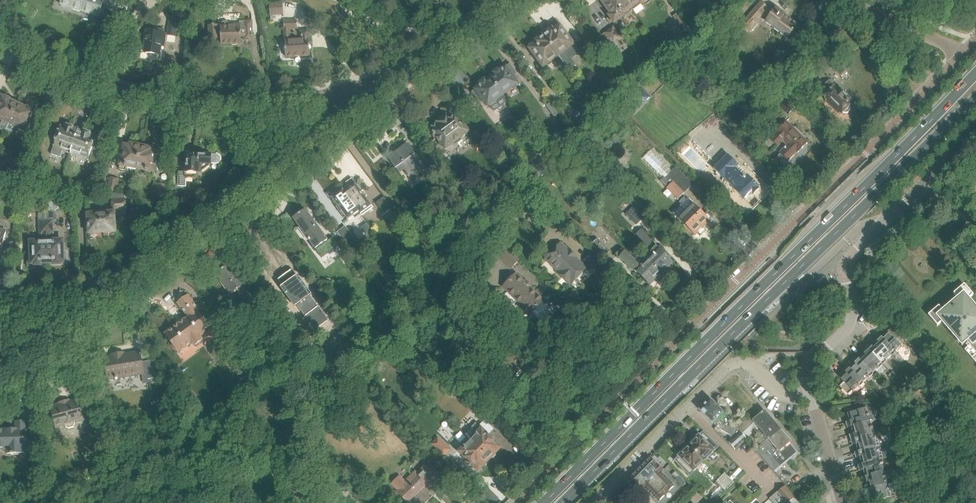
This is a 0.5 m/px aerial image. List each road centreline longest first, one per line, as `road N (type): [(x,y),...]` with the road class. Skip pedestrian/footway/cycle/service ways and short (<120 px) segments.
road 1 (residential): [(519,502),(962,54)]
road 2 (primary): [(975,74),(544,502)]
road 3 (primary): [(563,502),(975,101)]
road 4 (residential): [(59,295),(124,276),(202,223),(323,131),(331,118),(327,95)]
road 5 (residential): [(327,95),(192,105),(92,81),(0,37)]
road 6 (residential): [(593,502),(730,365),(749,363),(779,393),(812,392)]
road 7 (residential): [(327,95),(400,72),(503,0)]
road 8 (residential): [(812,392),(813,359),(851,321),(846,261),(880,225)]
road 9 (unclassified): [(880,225),(975,131)]
road 10 (residential): [(962,54),(849,0)]

